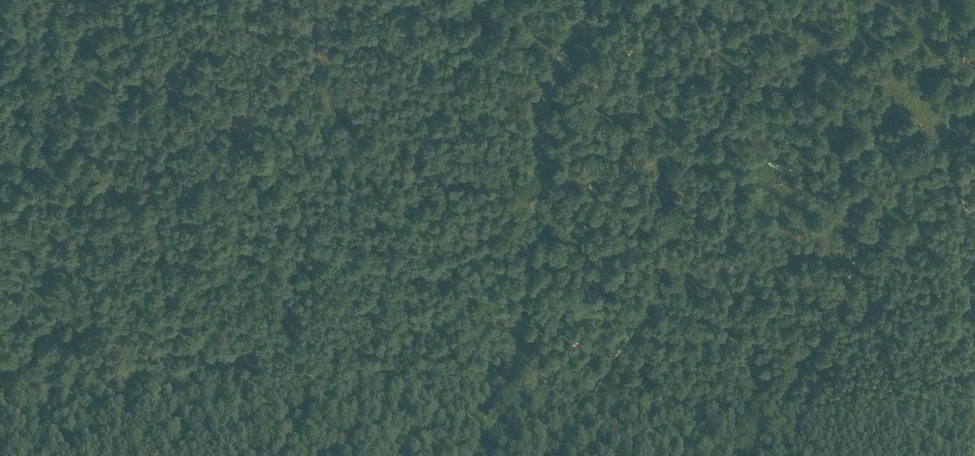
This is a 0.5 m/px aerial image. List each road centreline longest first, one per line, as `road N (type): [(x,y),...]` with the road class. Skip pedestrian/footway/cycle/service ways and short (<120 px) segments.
road 1 (track): [(483,455),(524,288),(547,94),(590,0)]

